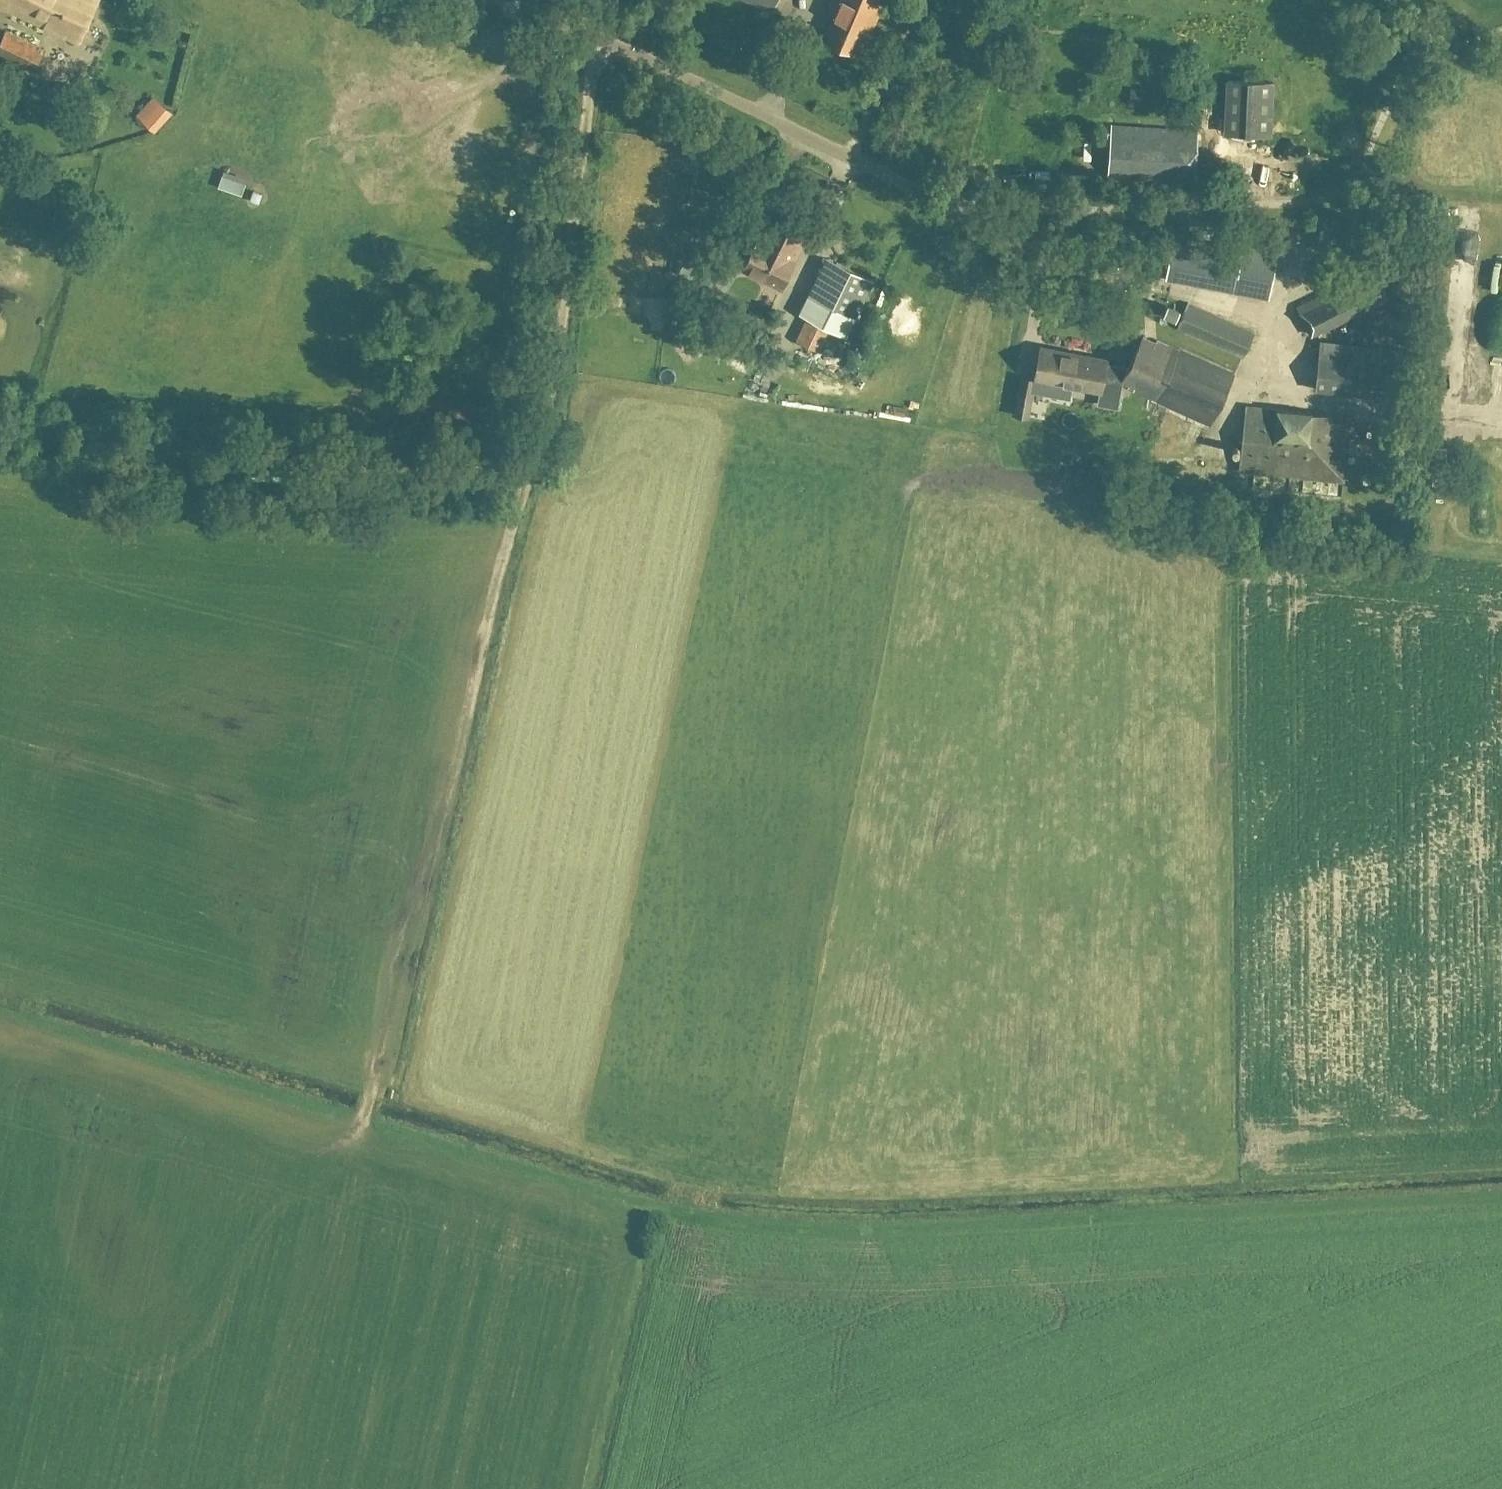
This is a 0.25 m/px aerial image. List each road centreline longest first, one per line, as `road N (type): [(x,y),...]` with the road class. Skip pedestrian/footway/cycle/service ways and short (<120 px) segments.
road 1 (track): [(362,1131),(407,994),(528,462)]
road 2 (residential): [(958,213),(1318,202),(1358,173),(1399,79),(1415,63)]
road 3 (track): [(0,469),(470,475),(528,462)]
road 4 (unclassified): [(958,213),(600,39),(491,0)]
road 5 (track): [(528,462),(555,385),(600,39)]
road 6 (unclassified): [(1140,284),(1063,265),(958,213)]

